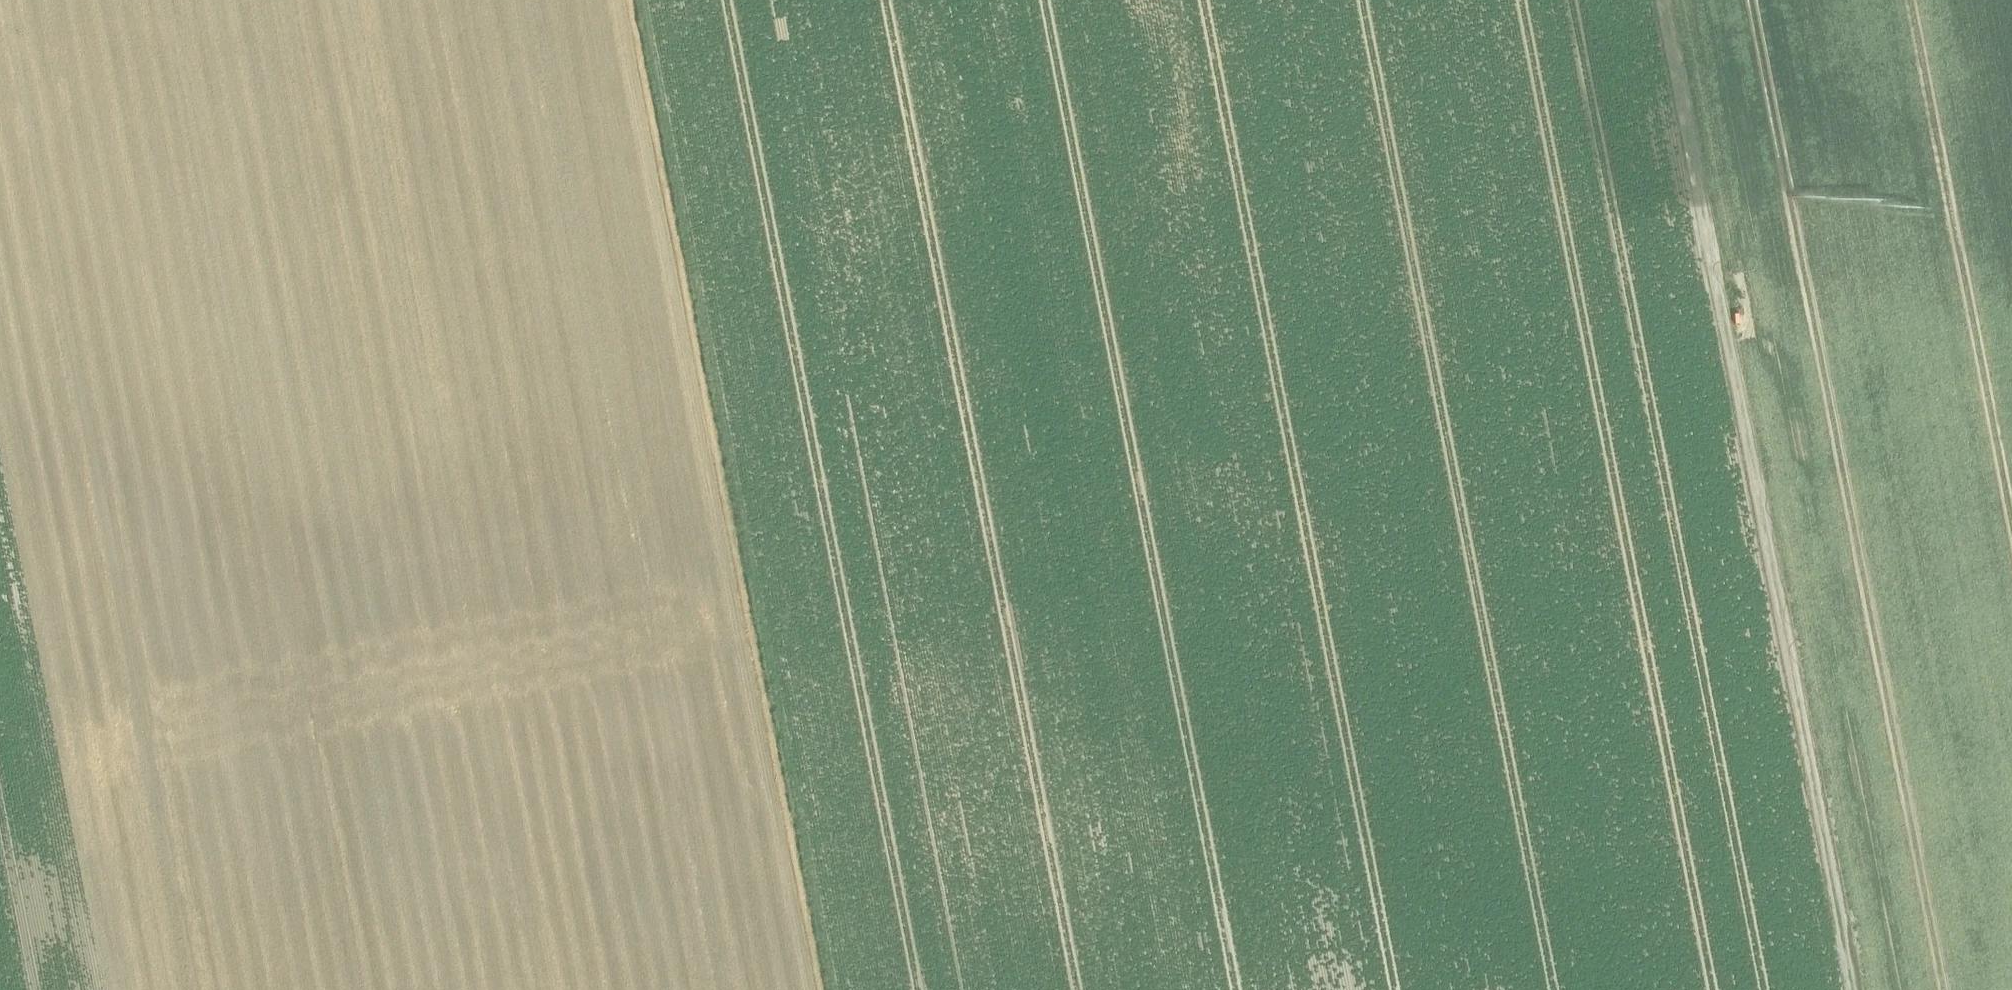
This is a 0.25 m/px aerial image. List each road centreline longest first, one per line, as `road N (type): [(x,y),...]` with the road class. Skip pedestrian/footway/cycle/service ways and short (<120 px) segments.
road 1 (track): [(1854,989),(1663,0)]

